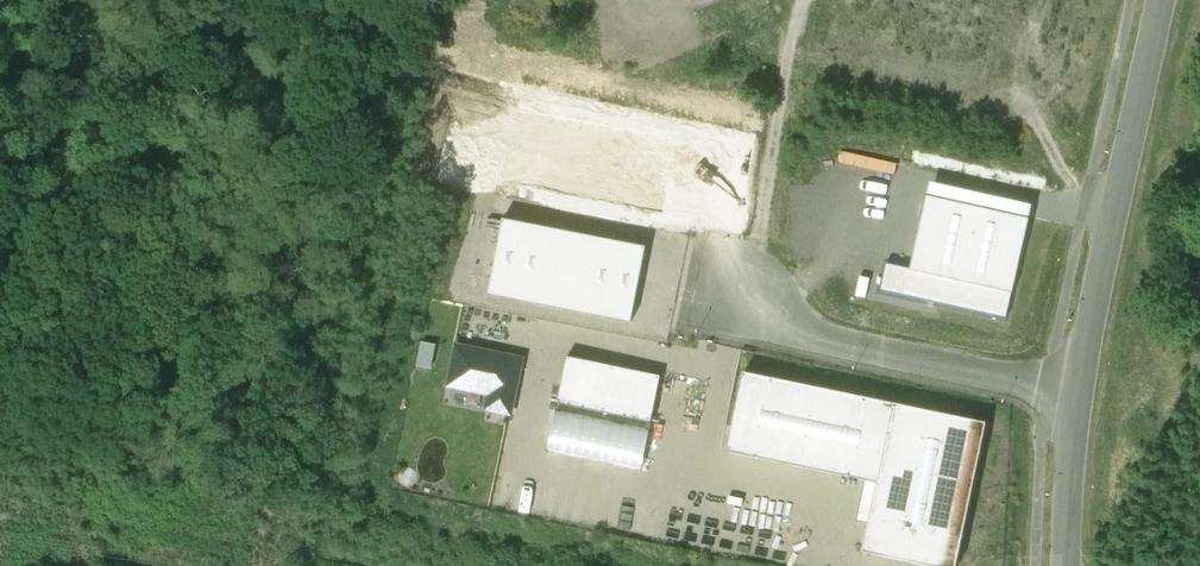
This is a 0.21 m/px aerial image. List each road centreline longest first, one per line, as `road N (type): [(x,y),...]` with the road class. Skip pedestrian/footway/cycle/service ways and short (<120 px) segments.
road 1 (unclassified): [(1074,389),(1160,0)]
road 2 (residential): [(1074,389),(800,332),(741,286)]
road 3 (unclassified): [(1066,565),(1074,389)]

